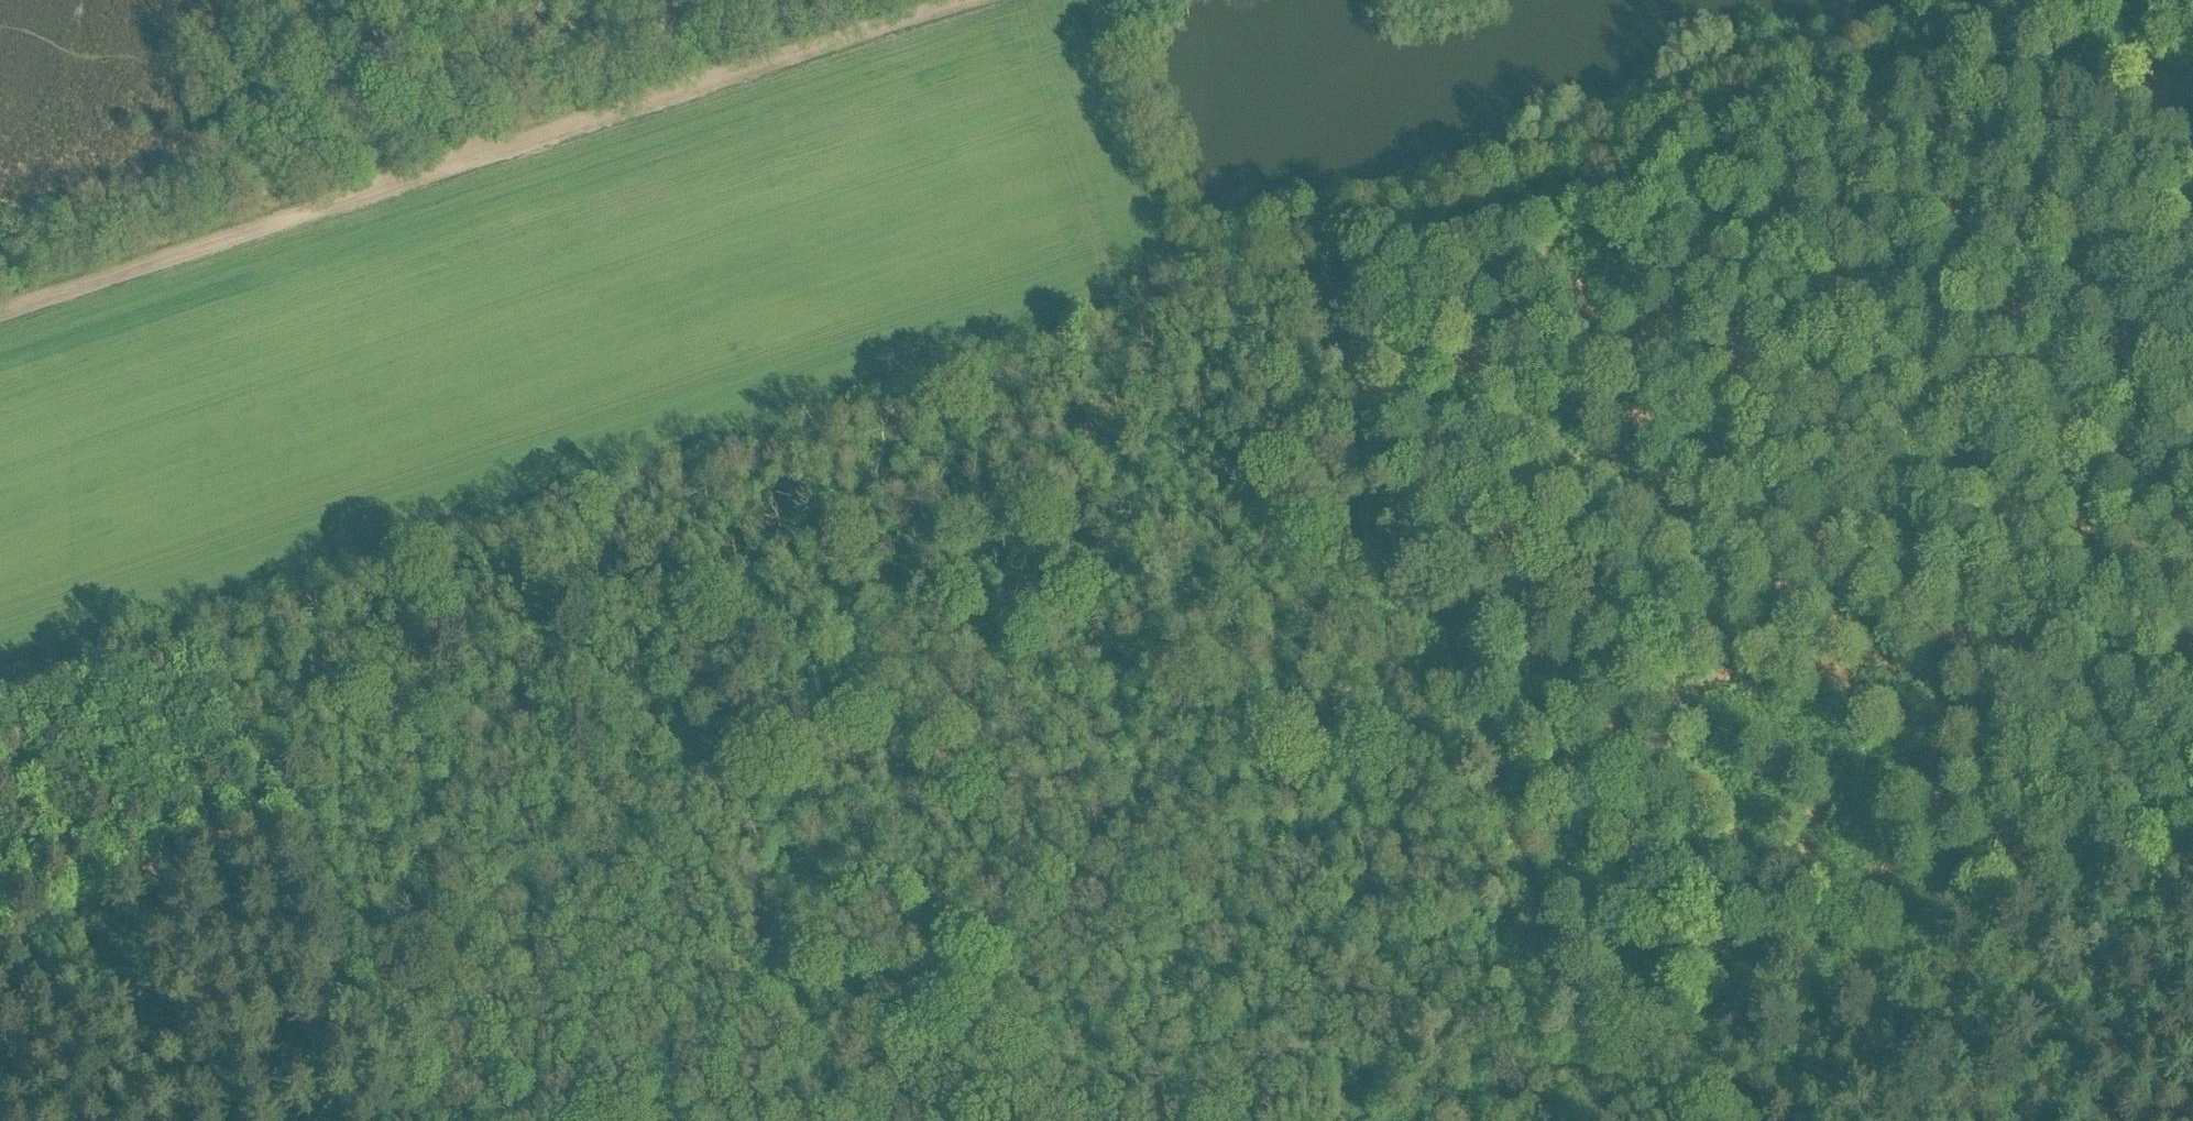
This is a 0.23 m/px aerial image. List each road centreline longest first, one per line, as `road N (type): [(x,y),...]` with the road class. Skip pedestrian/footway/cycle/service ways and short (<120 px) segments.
road 1 (track): [(1192,313),(0,714)]
road 2 (track): [(1192,313),(2120,0)]
road 3 (track): [(1318,270),(1587,1056)]
road 4 (track): [(1610,1120),(1587,1056),(2192,851)]
road 5 (track): [(0,313),(489,152)]
road 6 (track): [(489,152),(971,0)]
road 7 (track): [(389,0),(489,152)]

